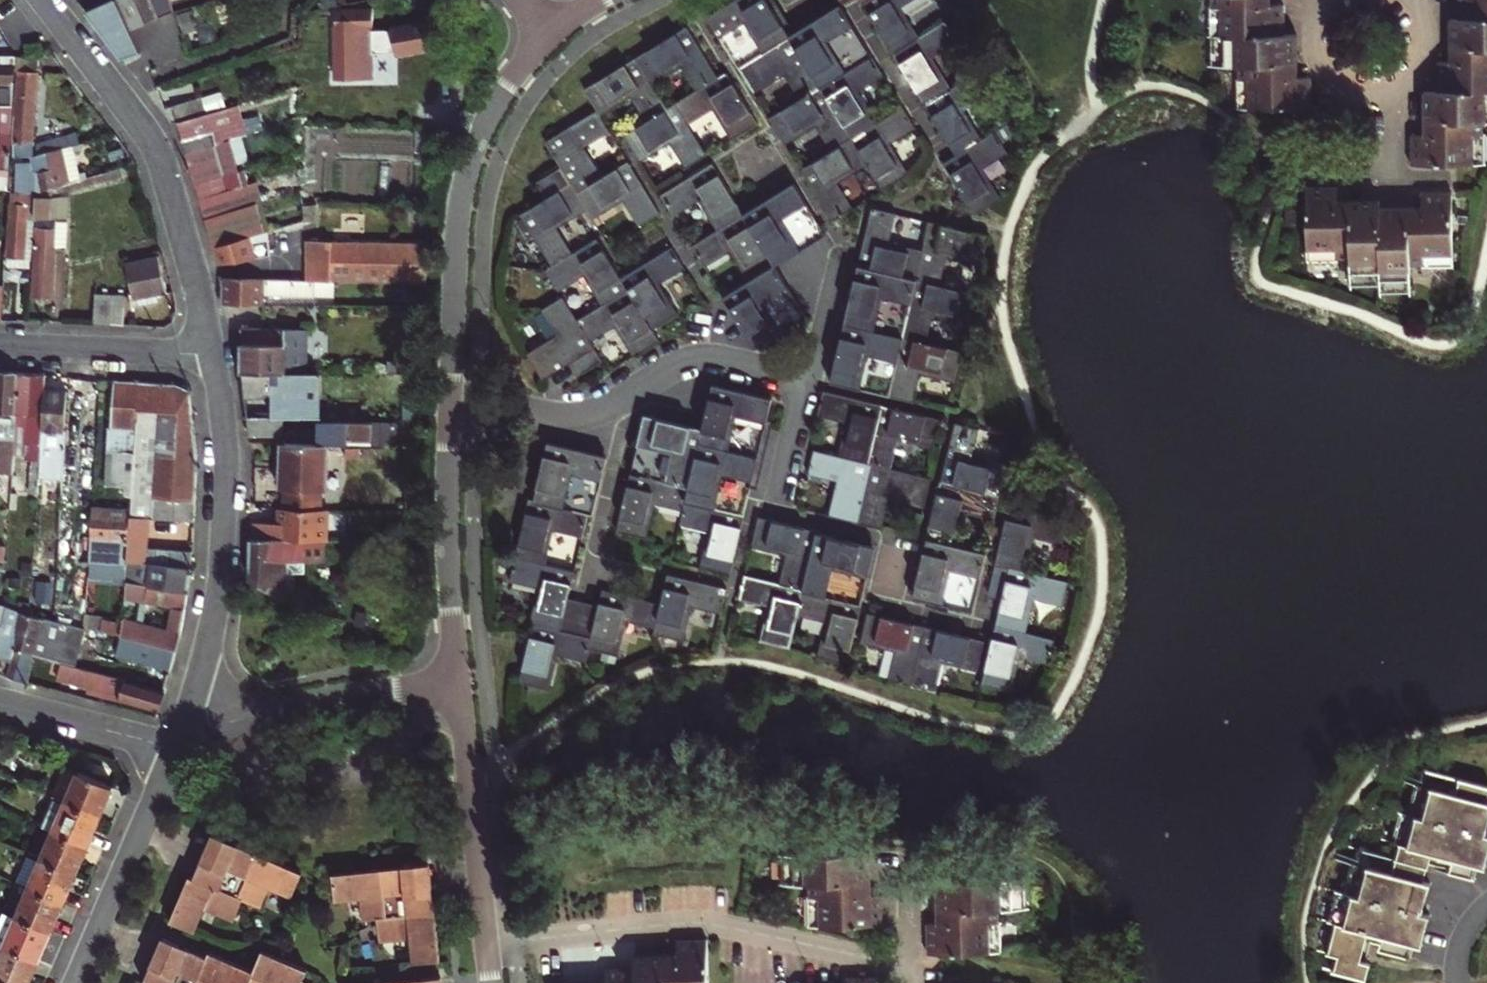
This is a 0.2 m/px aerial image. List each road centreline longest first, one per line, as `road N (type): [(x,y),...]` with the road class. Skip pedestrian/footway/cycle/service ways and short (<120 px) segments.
road 1 (residential): [(488,946),(697,924),(909,969),(909,982)]
road 2 (residential): [(44,0),(159,159),(211,354)]
road 3 (residential): [(211,354),(225,448),(222,550),(185,730)]
road 4 (residential): [(530,55),(499,100),(466,197),(456,400)]
road 5 (residential): [(810,382),(777,512),(903,543),(889,609)]
road 6 (residential): [(456,400),(451,597),(459,683)]
road 7 (residential): [(459,683),(185,730)]
road 8 (residential): [(459,683),(488,946)]
road 9 (residential): [(177,753),(78,982)]
road 10 (residential): [(0,346),(211,354)]
road 11 (residential): [(634,390),(675,367),(722,358),(810,382)]
road 12 (residential): [(456,400),(578,416),(634,390)]
road 13 (residential): [(0,704),(177,753)]
road 14 (residential): [(634,390),(598,546)]
road 15 (residential): [(1333,0),(1316,38),(1325,73),(1354,95),(1390,97)]
road 16 (residential): [(842,250),(810,382)]
road 17 (residential): [(1390,97),(1429,61),(1431,25),(1416,0)]

